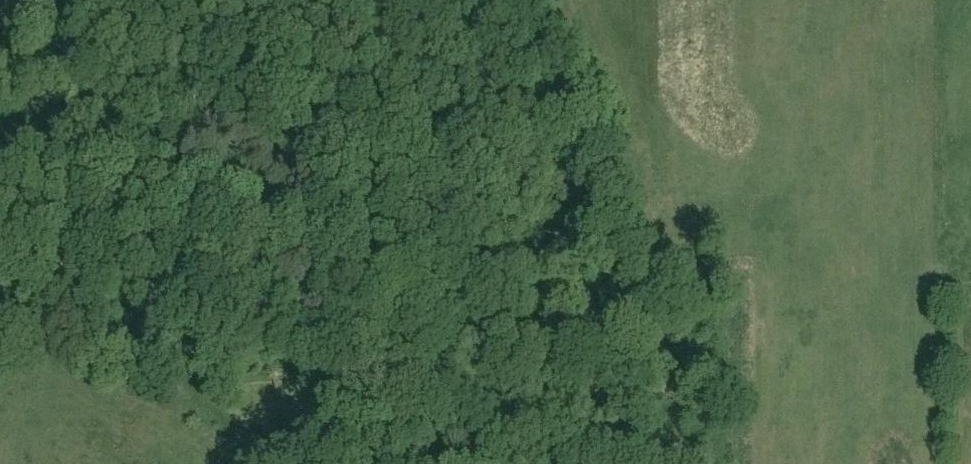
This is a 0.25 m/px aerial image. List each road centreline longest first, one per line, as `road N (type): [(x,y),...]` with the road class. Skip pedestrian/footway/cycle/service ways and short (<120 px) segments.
road 1 (track): [(573,0),(621,140),(641,259),(633,463)]

